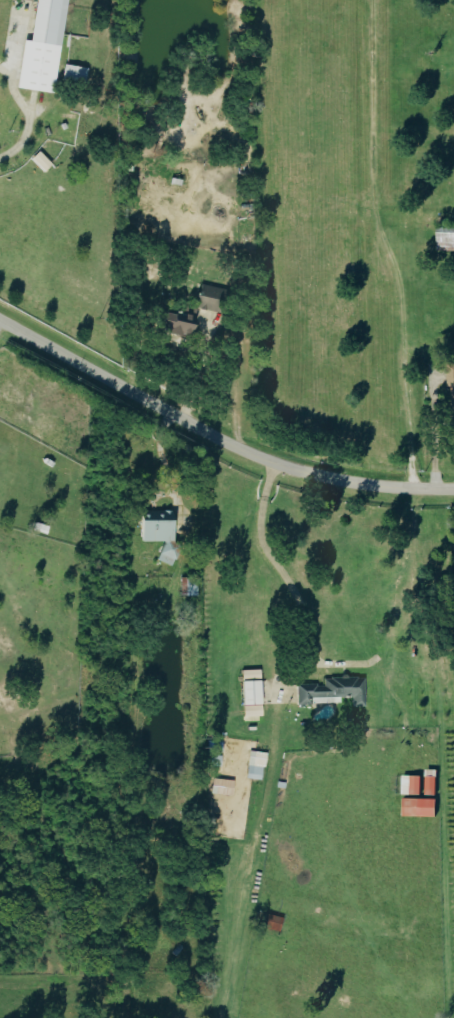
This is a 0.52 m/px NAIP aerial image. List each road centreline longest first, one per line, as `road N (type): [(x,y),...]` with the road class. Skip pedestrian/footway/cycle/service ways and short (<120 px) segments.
road 1 (residential): [(0,315),(296,465),(356,480),(453,487)]
road 2 (track): [(224,1017),(276,695)]

